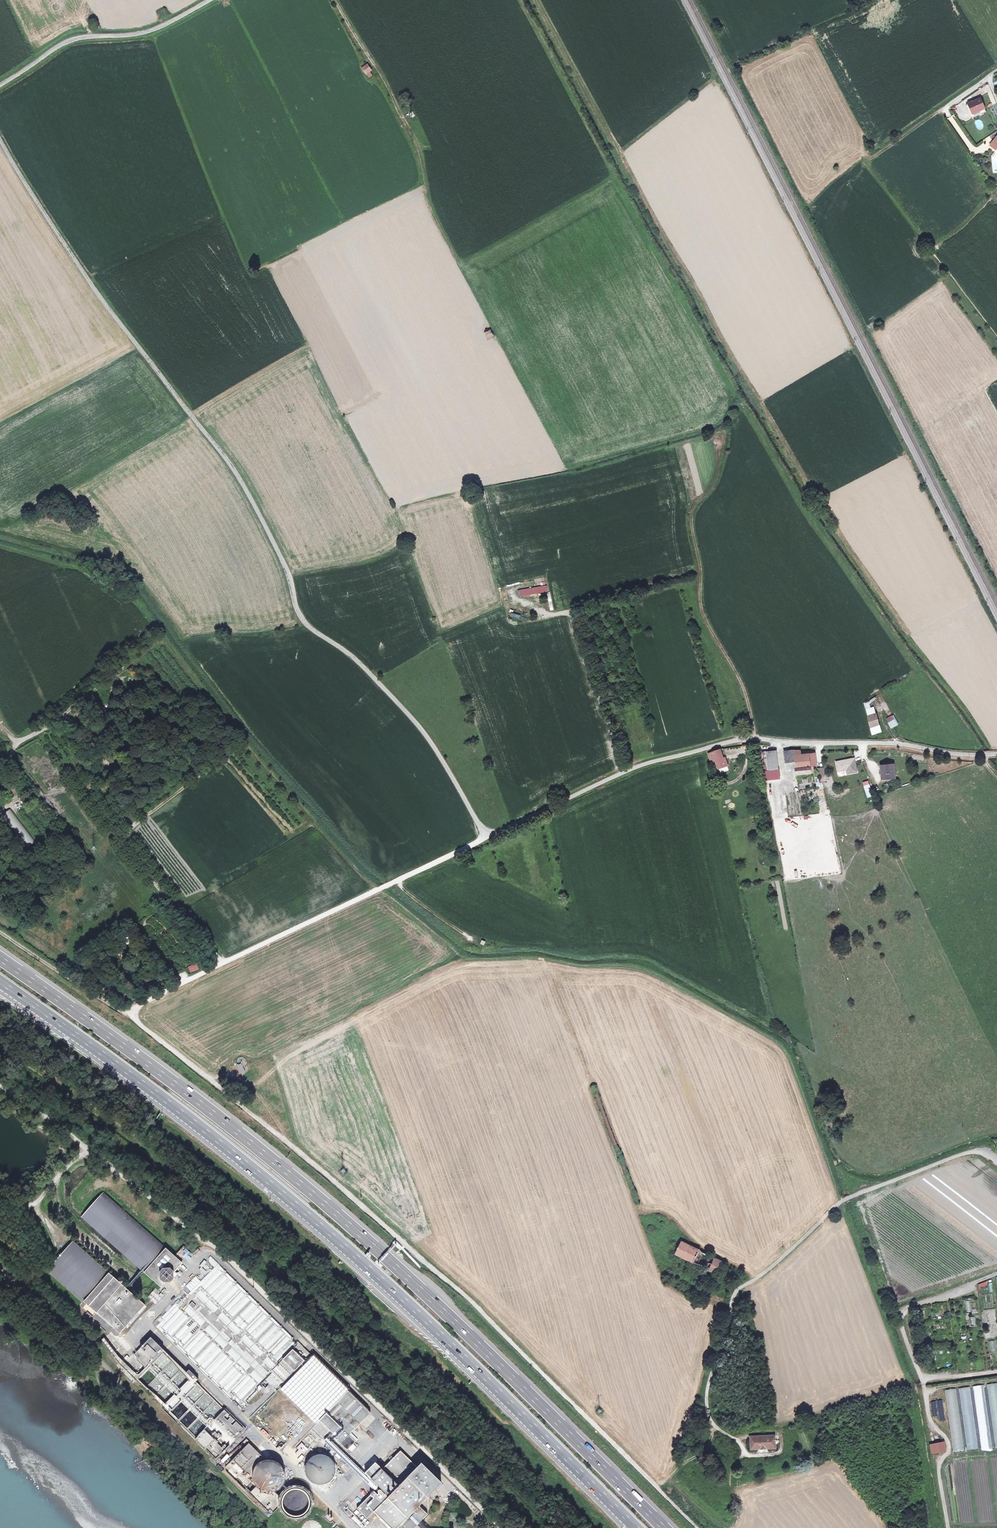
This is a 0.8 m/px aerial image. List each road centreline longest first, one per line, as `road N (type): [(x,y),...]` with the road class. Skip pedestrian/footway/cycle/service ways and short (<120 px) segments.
road 1 (motorway): [(671,1527),(407,1272),(274,1155),(0,952)]
road 2 (unclassified): [(0,139),(91,285),(242,484),(302,619),(359,663),(419,725),(487,839)]
road 3 (motorway): [(0,982),(185,1115),(336,1237),(637,1527)]
road 4 (track): [(136,1009),(147,1029),(496,1323),(699,1527)]
road 5 (track): [(500,1527),(211,1242),(0,1085)]
road 6 (unclassified): [(487,839),(647,764),(736,742),(996,755)]
road 7 (unclassified): [(996,1155),(971,1146),(846,1194),(776,1260),(736,1284),(706,1408),(712,1423),(739,1440),(743,1460)]
road 8 (unclassified): [(136,1009),(487,839)]
road 9 (unclassified): [(210,0),(145,32),(66,42),(0,85)]
road 10 (track): [(136,1009),(80,987),(0,933)]

